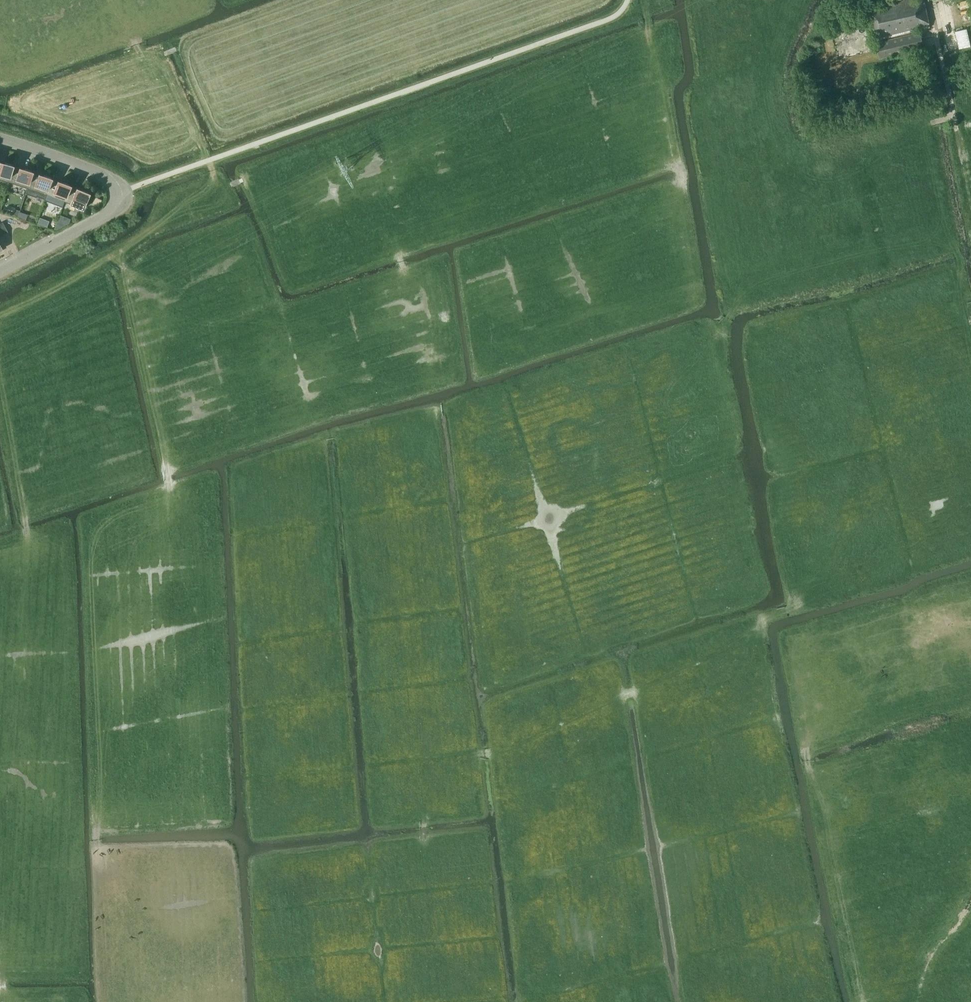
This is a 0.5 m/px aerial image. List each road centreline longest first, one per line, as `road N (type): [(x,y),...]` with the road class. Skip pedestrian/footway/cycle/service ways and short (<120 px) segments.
road 1 (residential): [(119,191),(115,212),(0,273)]
road 2 (residential): [(119,191),(106,177),(0,138)]

